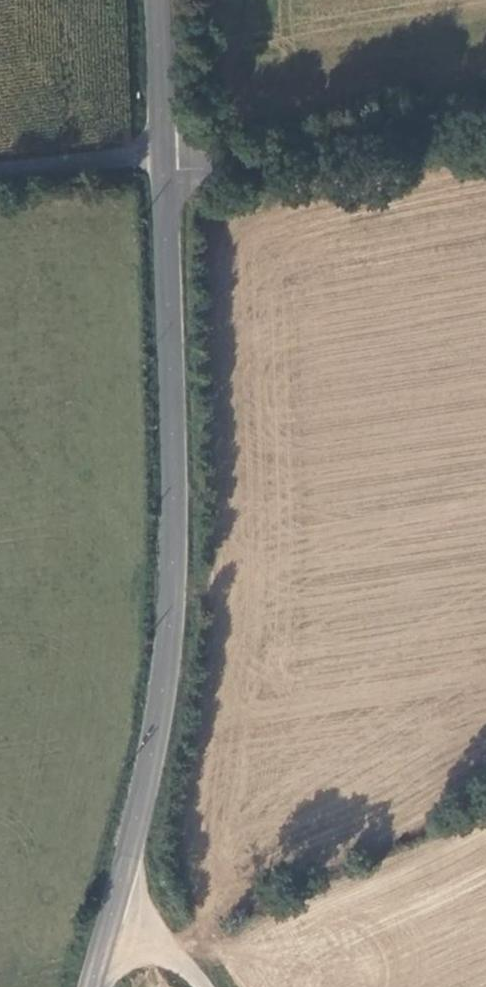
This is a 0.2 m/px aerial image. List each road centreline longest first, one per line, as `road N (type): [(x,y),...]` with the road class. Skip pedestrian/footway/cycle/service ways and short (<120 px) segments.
road 1 (tertiary): [(112,915),(167,670),(166,156)]
road 2 (unclassified): [(166,156),(0,174)]
road 3 (tertiary): [(166,156),(159,0)]

